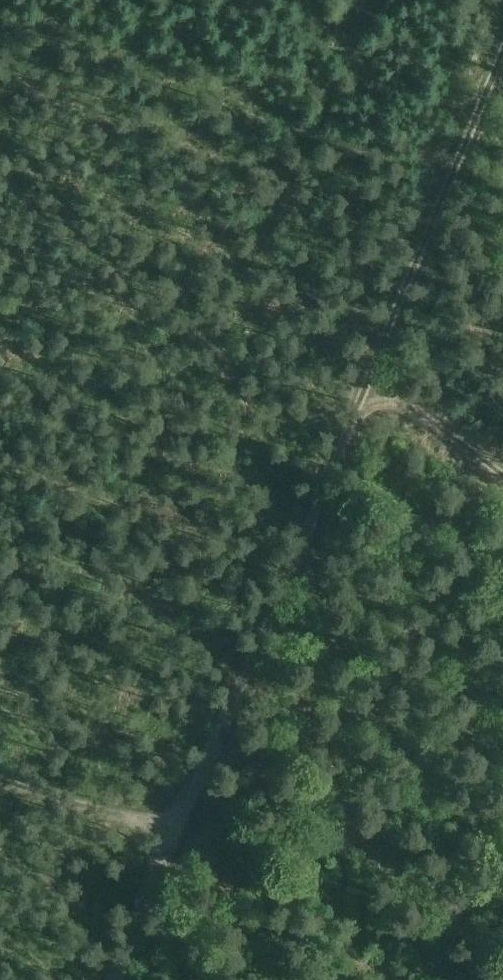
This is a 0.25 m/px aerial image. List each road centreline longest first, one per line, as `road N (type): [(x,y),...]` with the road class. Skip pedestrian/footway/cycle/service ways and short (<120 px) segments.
road 1 (track): [(114,979),(502,48)]
road 2 (track): [(0,778),(176,833)]
road 3 (track): [(502,476),(367,381)]

